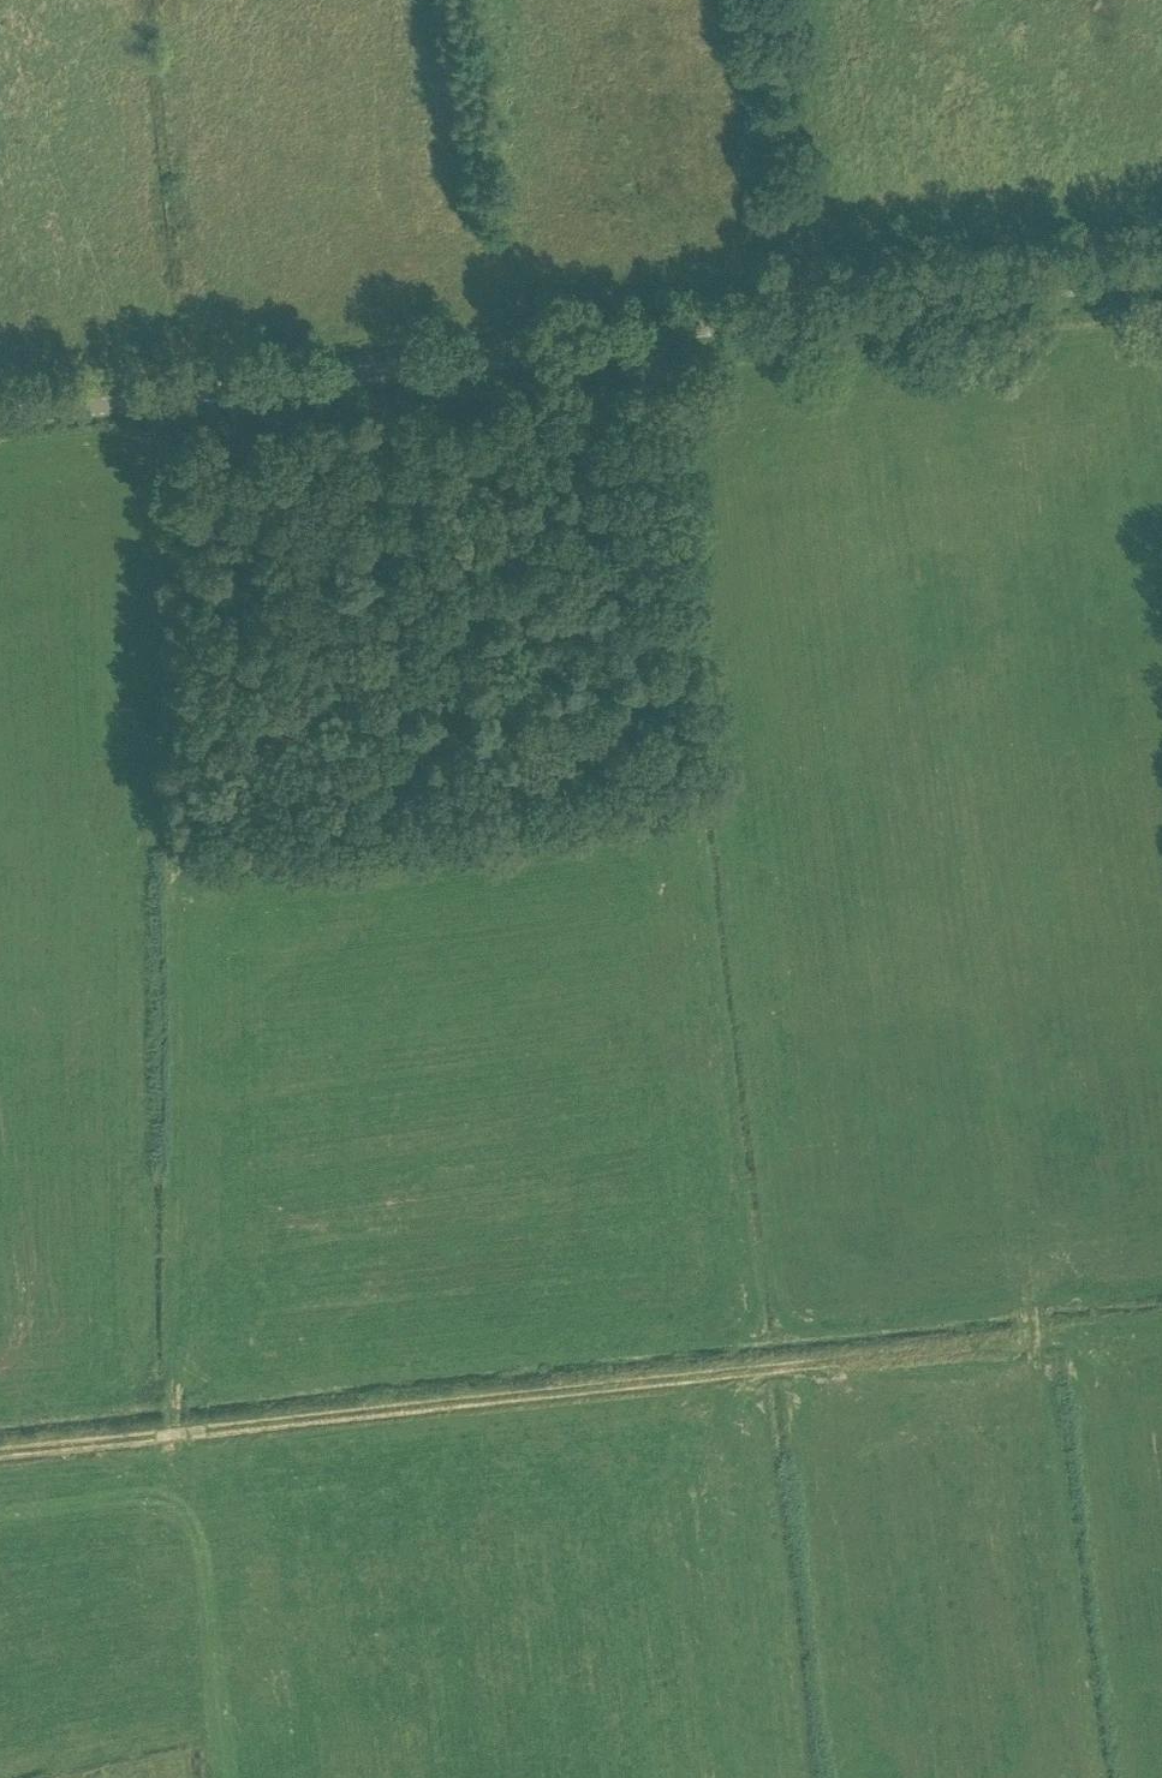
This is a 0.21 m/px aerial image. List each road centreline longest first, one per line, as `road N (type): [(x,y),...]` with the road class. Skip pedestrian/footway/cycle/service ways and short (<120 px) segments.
road 1 (tertiary): [(0,419),(1161,273)]

